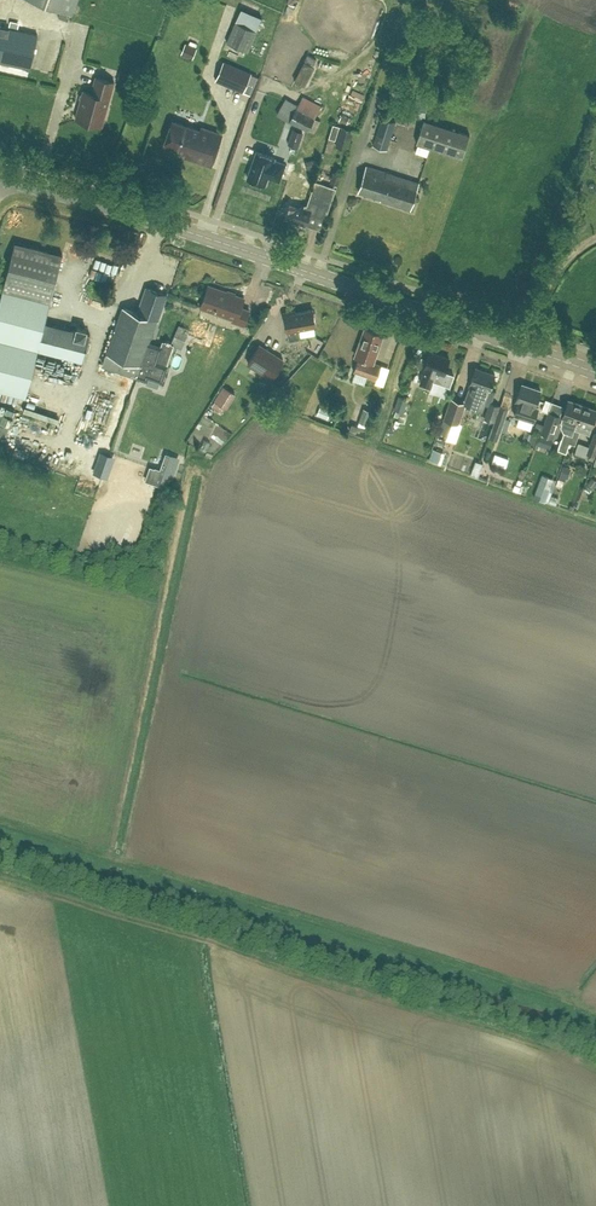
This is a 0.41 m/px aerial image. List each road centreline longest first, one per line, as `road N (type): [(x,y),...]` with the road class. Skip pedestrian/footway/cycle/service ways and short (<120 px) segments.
road 1 (secondary): [(595,371),(175,226),(0,178)]
road 2 (track): [(595,1026),(0,834)]

